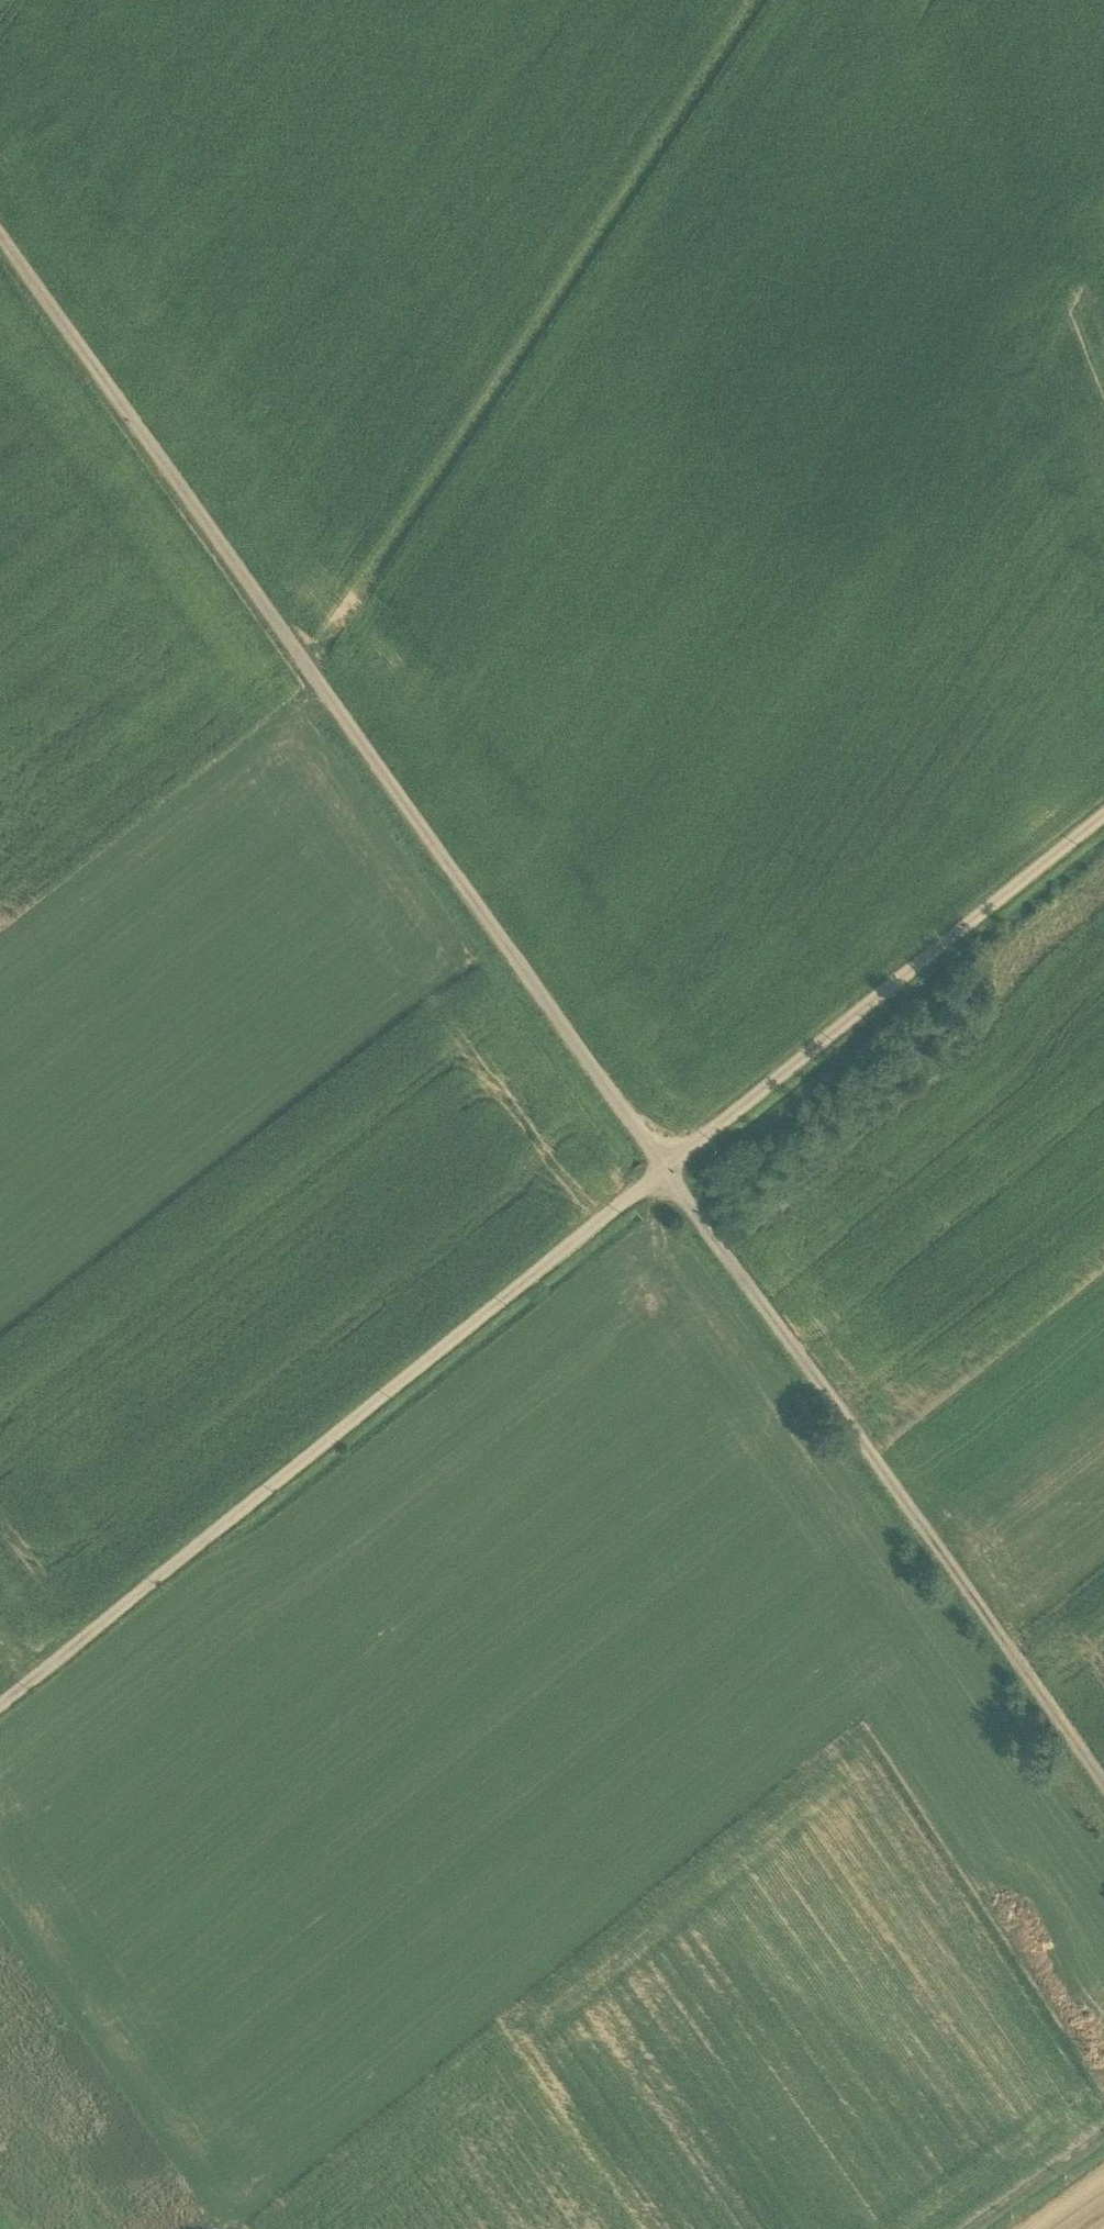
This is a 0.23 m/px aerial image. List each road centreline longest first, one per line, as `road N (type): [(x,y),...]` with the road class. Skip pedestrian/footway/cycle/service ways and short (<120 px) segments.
road 1 (track): [(0,235),(1103,1773)]
road 2 (track): [(0,1717),(1103,816)]
road 3 (track): [(1103,2139),(981,2228)]

